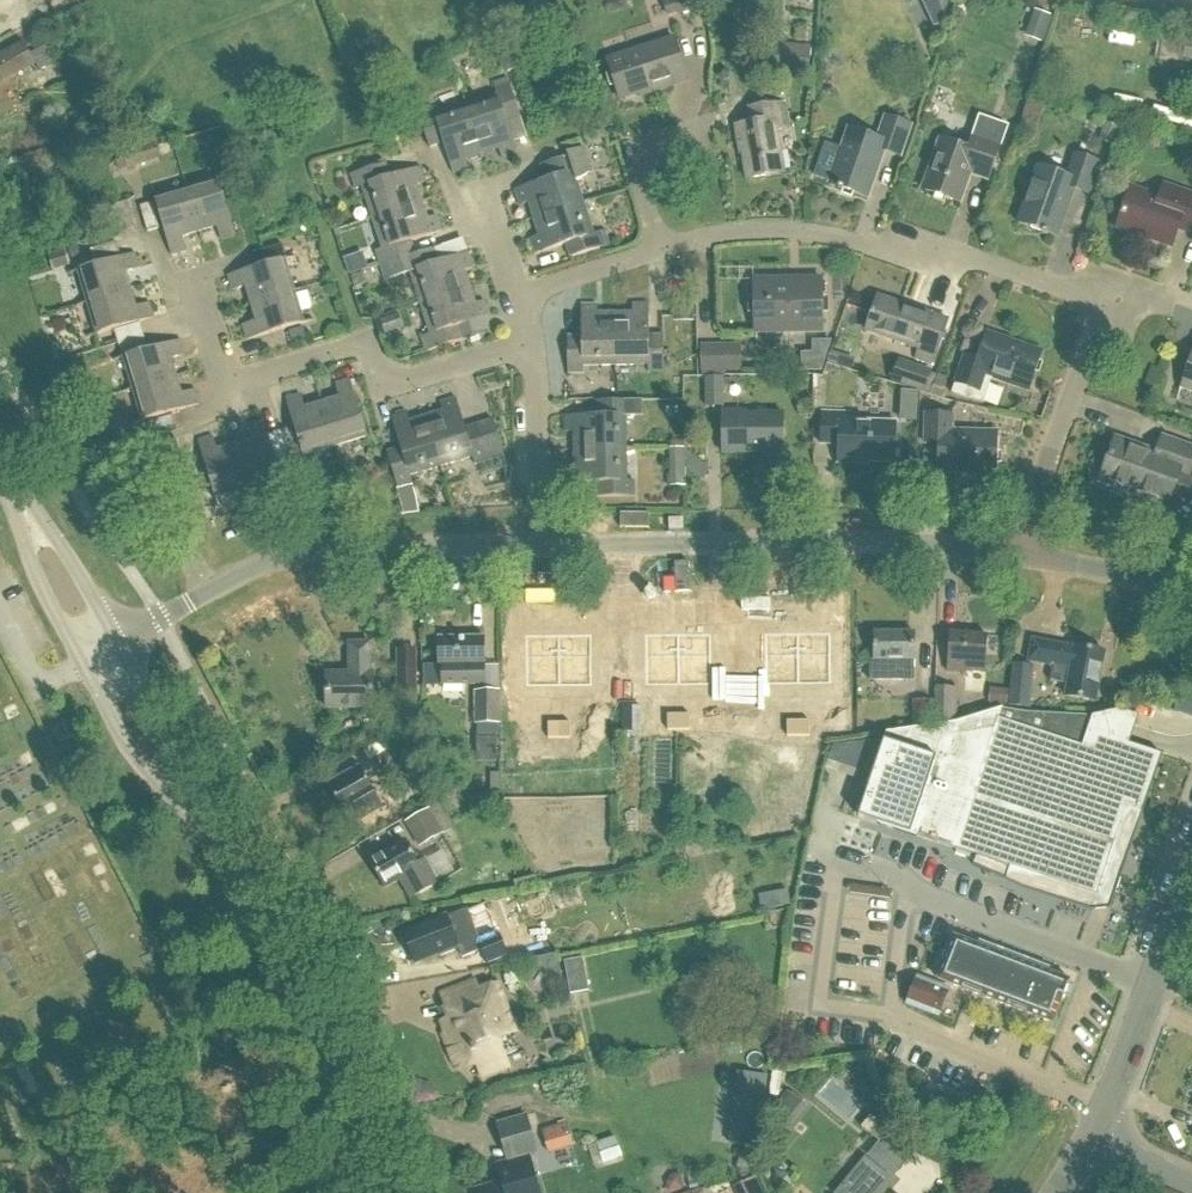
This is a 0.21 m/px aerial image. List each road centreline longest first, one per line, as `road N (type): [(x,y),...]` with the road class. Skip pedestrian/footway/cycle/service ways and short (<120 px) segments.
road 1 (residential): [(1020,556),(801,543),(539,546)]
road 2 (residential): [(658,249),(709,235),(830,236),(982,262),(1102,299)]
road 3 (residential): [(533,343),(396,385),(359,345),(228,386),(196,277)]
road 4 (residential): [(539,546),(286,556),(117,643)]
road 5 (tertiary): [(364,1192),(326,1075),(216,839)]
road 6 (tertiary): [(1093,1141),(1191,869)]
road 7 (residential): [(1020,556),(1102,299)]
road 8 (tertiary): [(216,839),(117,643)]
road 9 (tertiary): [(83,669),(130,753),(216,839)]
road 10 (tertiary): [(5,478),(33,576),(83,669)]
road 11 (residential): [(539,546),(533,343)]
road 12 (tertiary): [(117,643),(67,559),(5,478)]
road 13 (residential): [(1191,593),(1020,556)]
road 14 (residential): [(658,249),(638,168),(649,146),(703,129)]
road 15 (residential): [(520,297),(658,249)]

